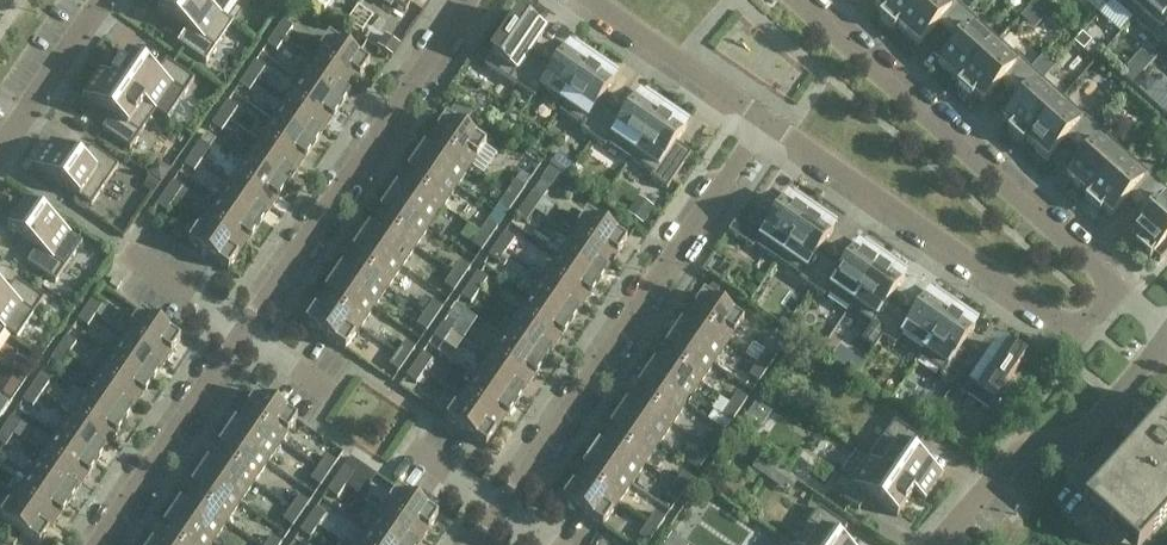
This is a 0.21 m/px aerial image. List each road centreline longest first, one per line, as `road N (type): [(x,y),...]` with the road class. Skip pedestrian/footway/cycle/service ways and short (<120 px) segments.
road 1 (residential): [(98,544),(470,0)]
road 2 (residential): [(476,544),(766,121)]
road 3 (residential): [(766,121),(1074,335),(1118,286)]
road 4 (residential): [(1118,286),(802,0)]
road 5 (residential): [(940,544),(1027,450),(1083,437),(1166,338)]
road 6 (residential): [(592,0),(766,121)]
road 7 (residential): [(0,144),(103,0)]

